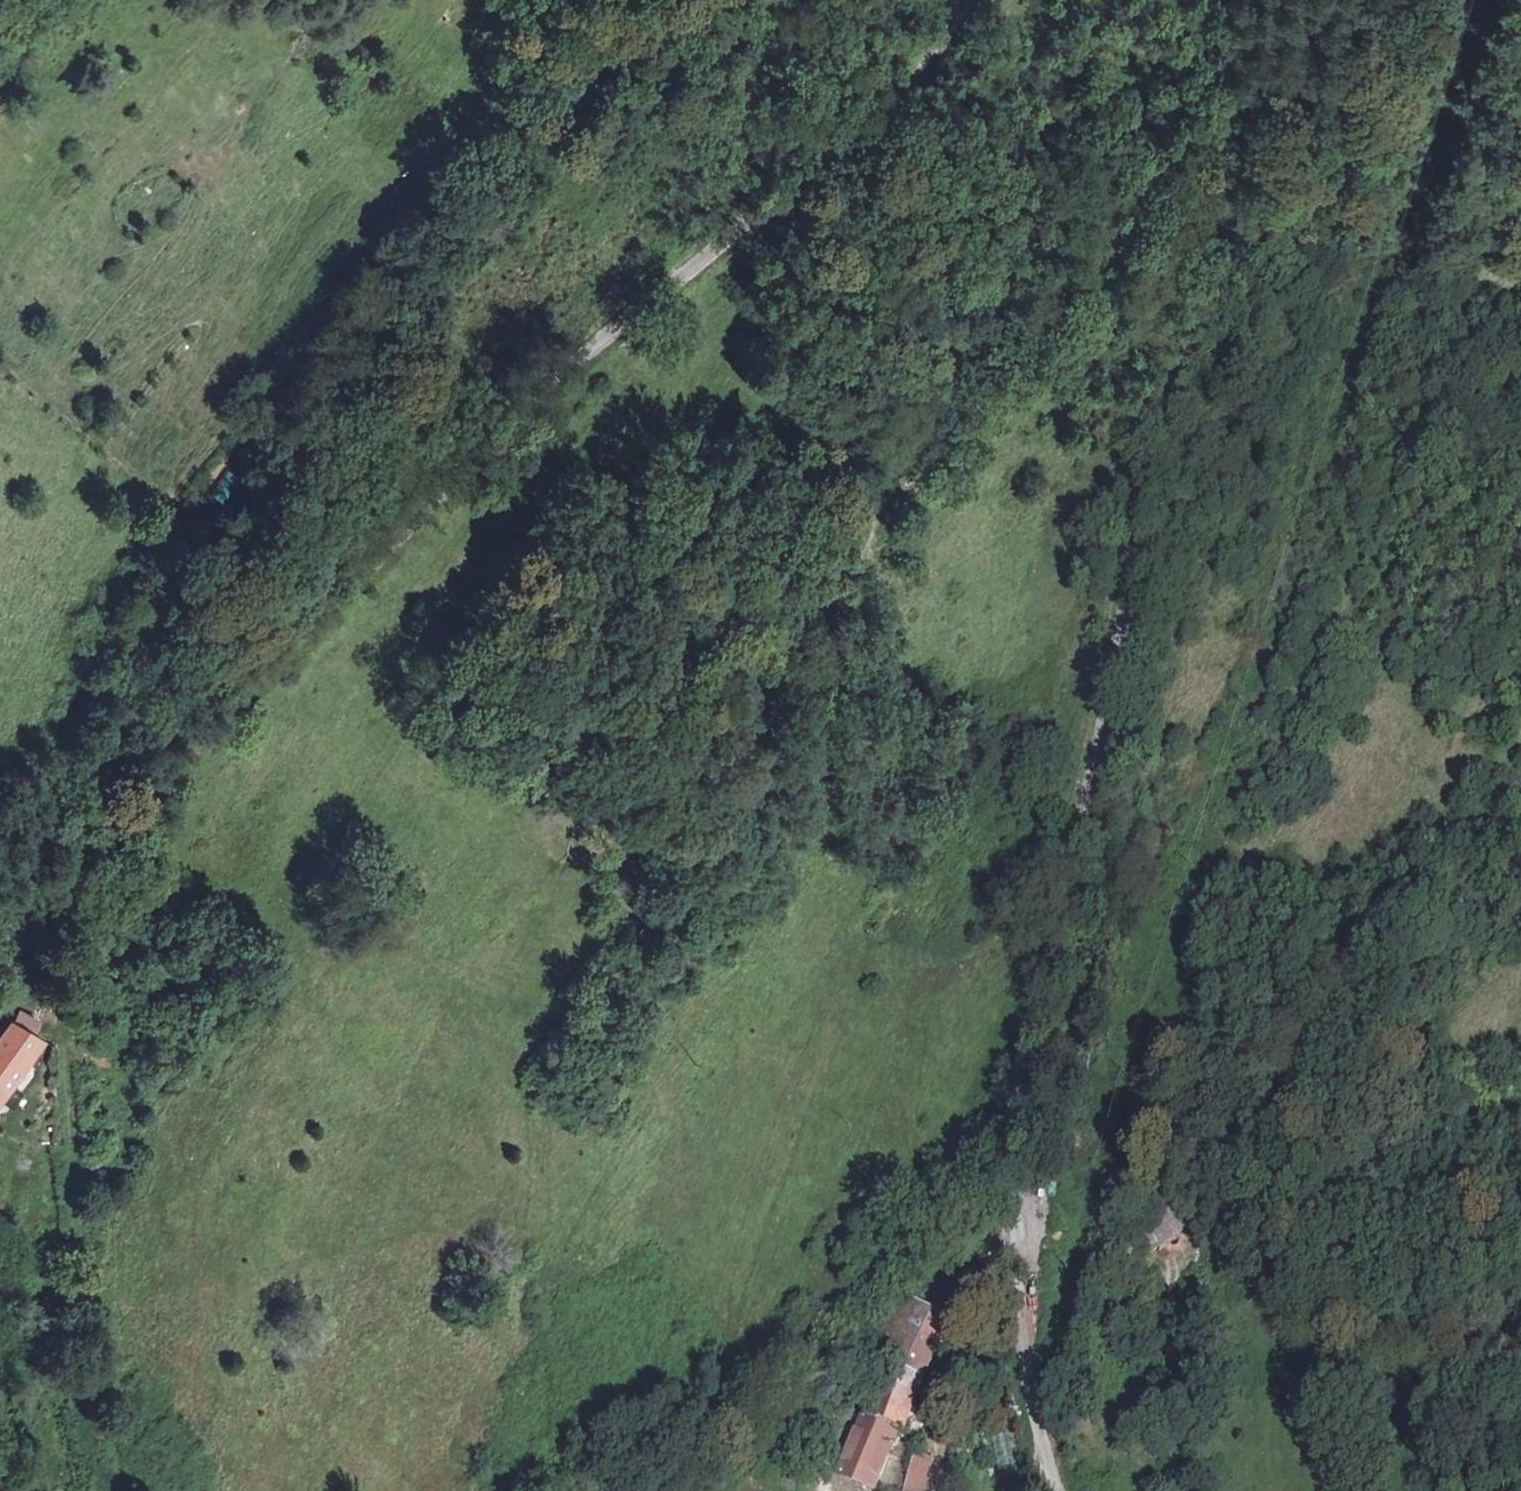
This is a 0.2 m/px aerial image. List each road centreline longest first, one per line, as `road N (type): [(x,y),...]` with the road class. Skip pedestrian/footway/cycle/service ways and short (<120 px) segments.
road 1 (unclassified): [(1053,1490),(1030,1387),(1057,1202),(1018,1090),(1114,662),(1142,440),(1280,113),(1348,0)]
road 2 (unclassified): [(983,0),(545,389),(152,789),(0,958)]

